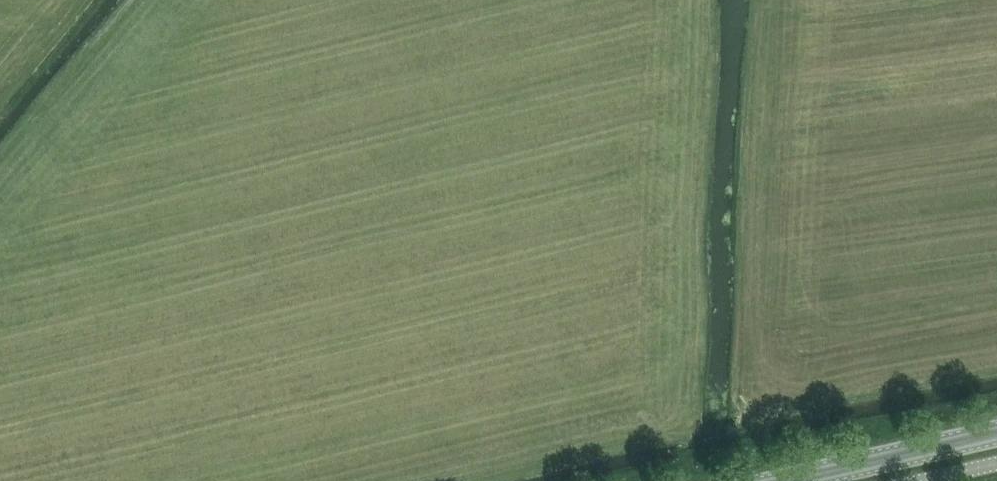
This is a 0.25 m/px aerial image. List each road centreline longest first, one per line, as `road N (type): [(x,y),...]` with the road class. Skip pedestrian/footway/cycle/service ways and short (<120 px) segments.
road 1 (secondary): [(785,480),(996,433)]

